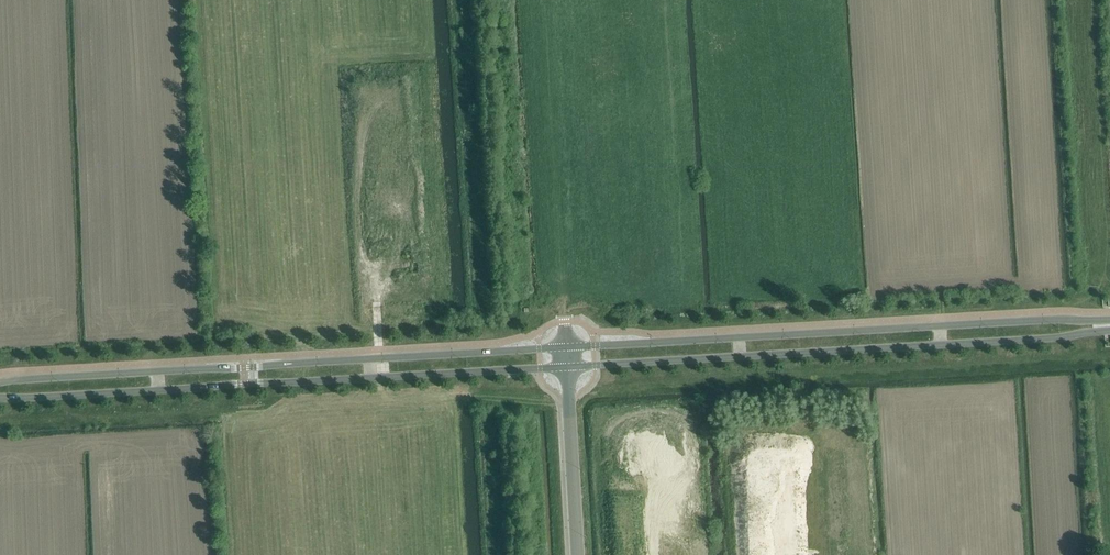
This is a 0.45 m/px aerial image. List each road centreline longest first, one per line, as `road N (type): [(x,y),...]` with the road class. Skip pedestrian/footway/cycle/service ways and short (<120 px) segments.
road 1 (tertiary): [(1109,320),(566,347)]
road 2 (tertiary): [(567,367),(1109,330)]
road 3 (tertiary): [(566,347),(158,372)]
road 4 (tertiary): [(159,390),(567,367)]
road 5 (residential): [(567,367),(578,554)]
road 6 (tertiary): [(0,397),(159,390)]
road 7 (tertiary): [(158,372),(0,383)]

